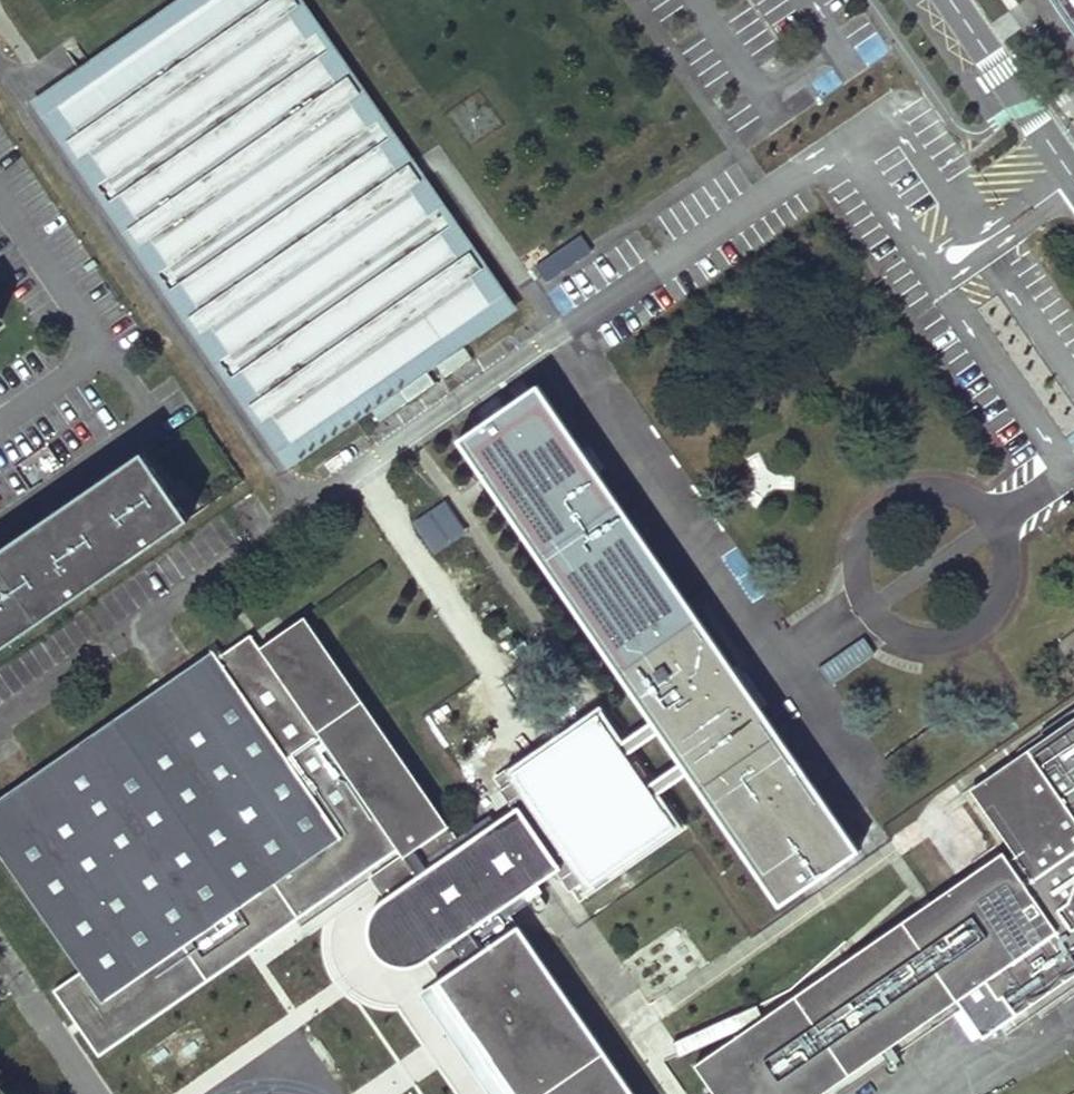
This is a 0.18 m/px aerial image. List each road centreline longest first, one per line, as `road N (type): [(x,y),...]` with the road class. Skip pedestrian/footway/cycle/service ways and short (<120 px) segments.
road 1 (residential): [(1073,172),(953,0)]

